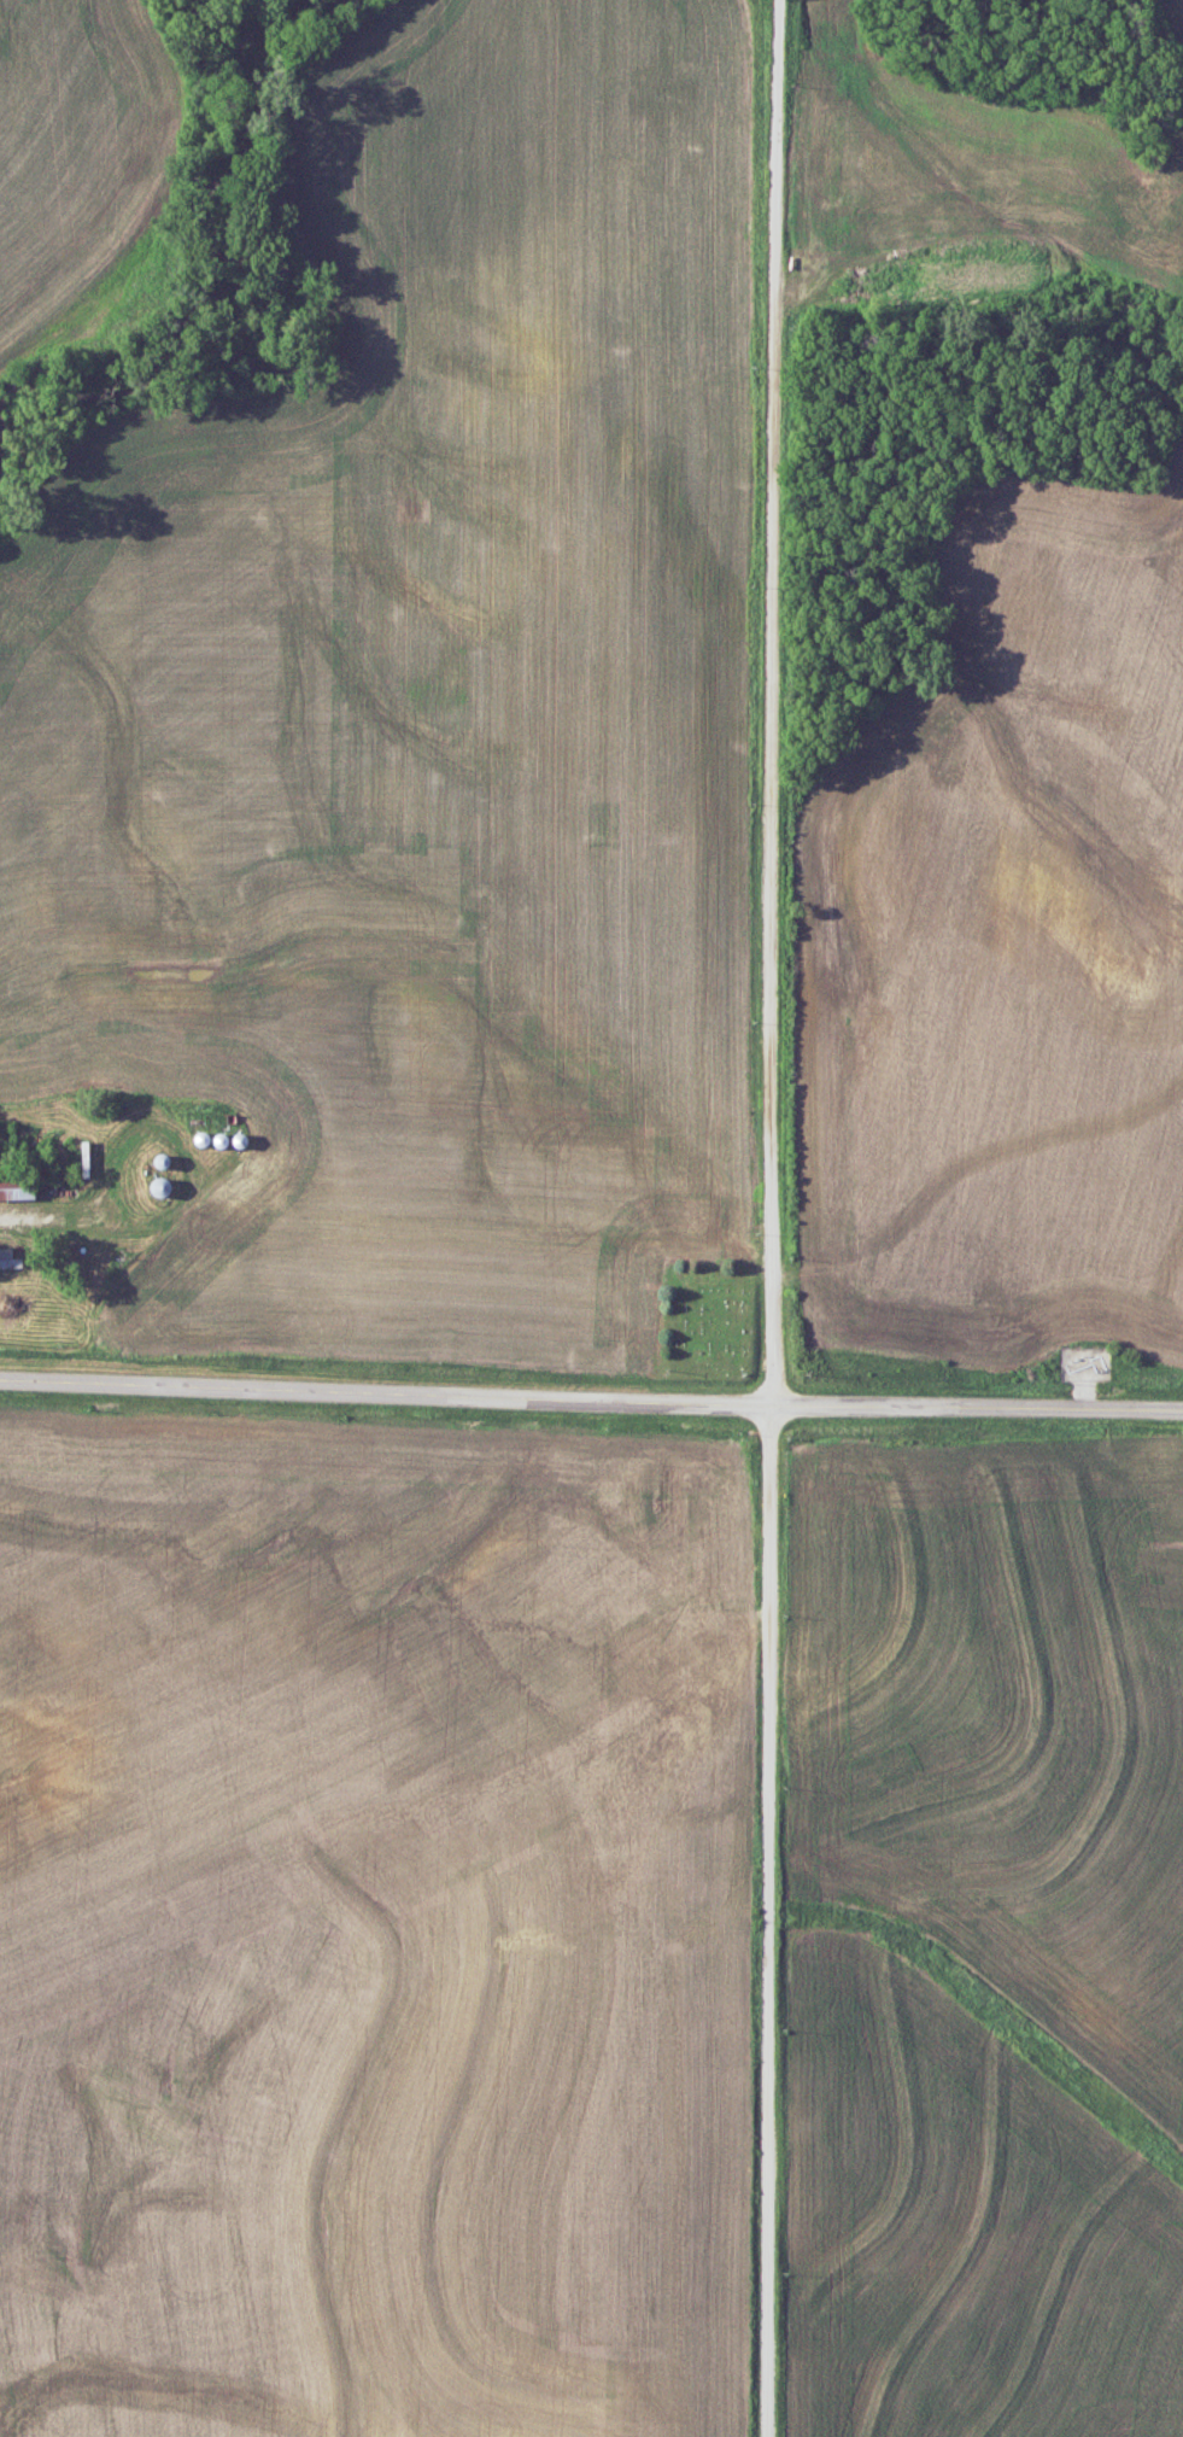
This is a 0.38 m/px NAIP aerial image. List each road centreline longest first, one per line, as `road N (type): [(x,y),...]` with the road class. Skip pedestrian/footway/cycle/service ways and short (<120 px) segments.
road 1 (residential): [(768,2436),(784,0)]
road 2 (residential): [(0,1381),(1182,1410)]

